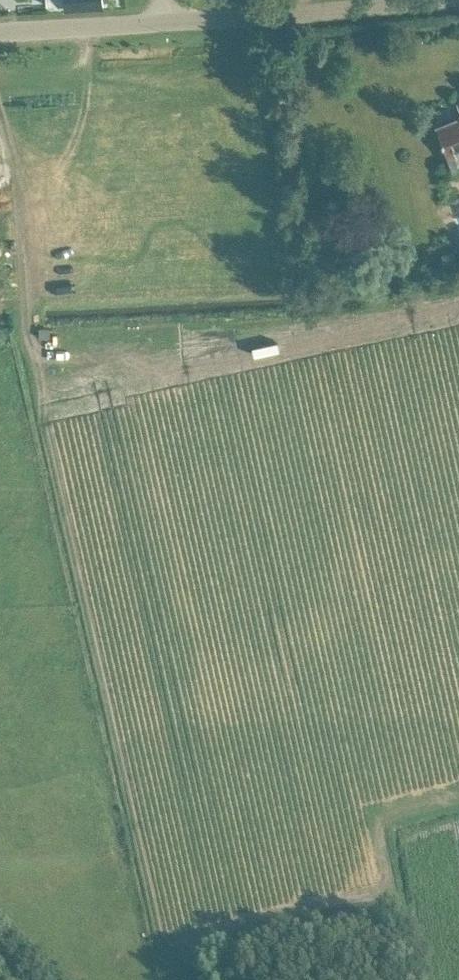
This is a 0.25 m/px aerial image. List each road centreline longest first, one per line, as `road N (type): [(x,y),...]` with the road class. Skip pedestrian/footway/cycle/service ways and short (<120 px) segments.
road 1 (unclassified): [(175,29),(451,0)]
road 2 (unclassified): [(0,39),(175,29)]

